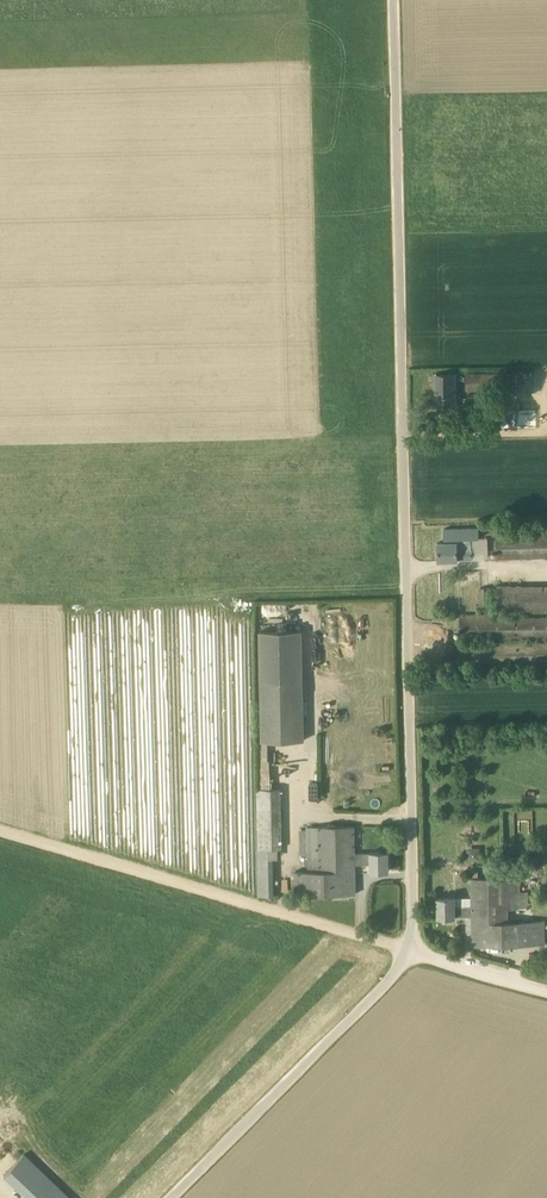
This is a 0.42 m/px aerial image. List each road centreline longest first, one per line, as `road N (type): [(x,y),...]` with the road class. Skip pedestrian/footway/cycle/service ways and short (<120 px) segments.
road 1 (unclassified): [(171,1197),(412,949),(393,0)]
road 2 (track): [(546,989),(0,831)]

